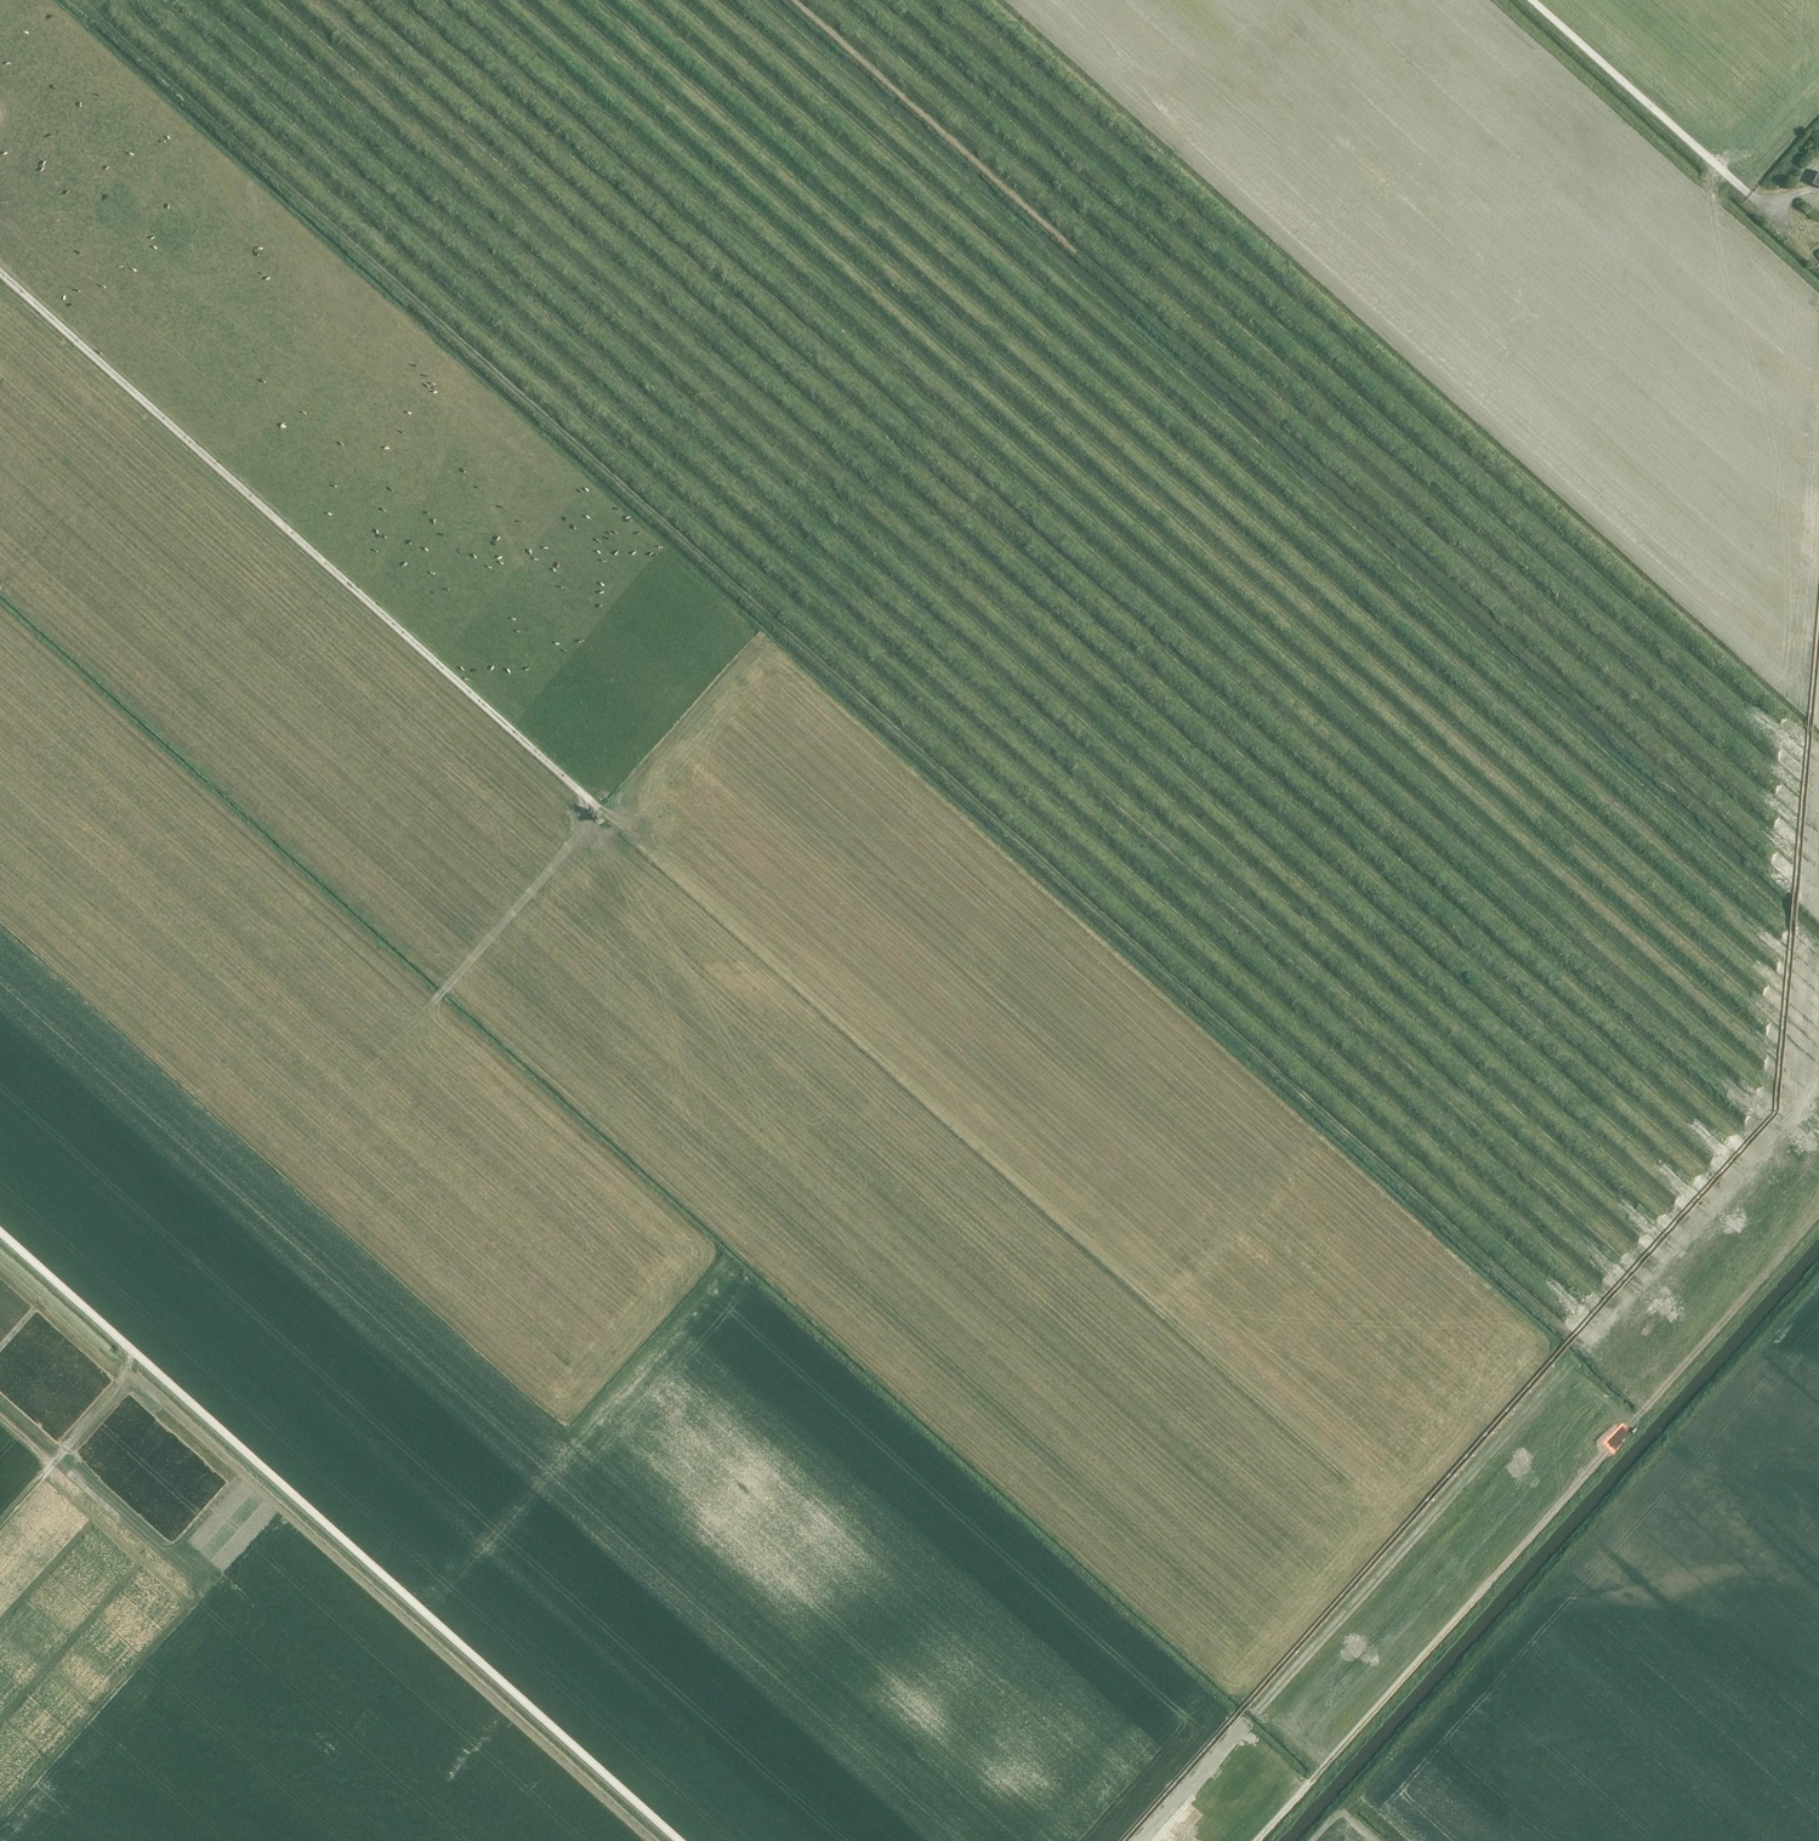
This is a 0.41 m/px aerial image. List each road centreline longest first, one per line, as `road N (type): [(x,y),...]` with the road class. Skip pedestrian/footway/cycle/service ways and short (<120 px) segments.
road 1 (track): [(678,1840),(0,1233)]
road 2 (track): [(1532,0),(1792,233)]

